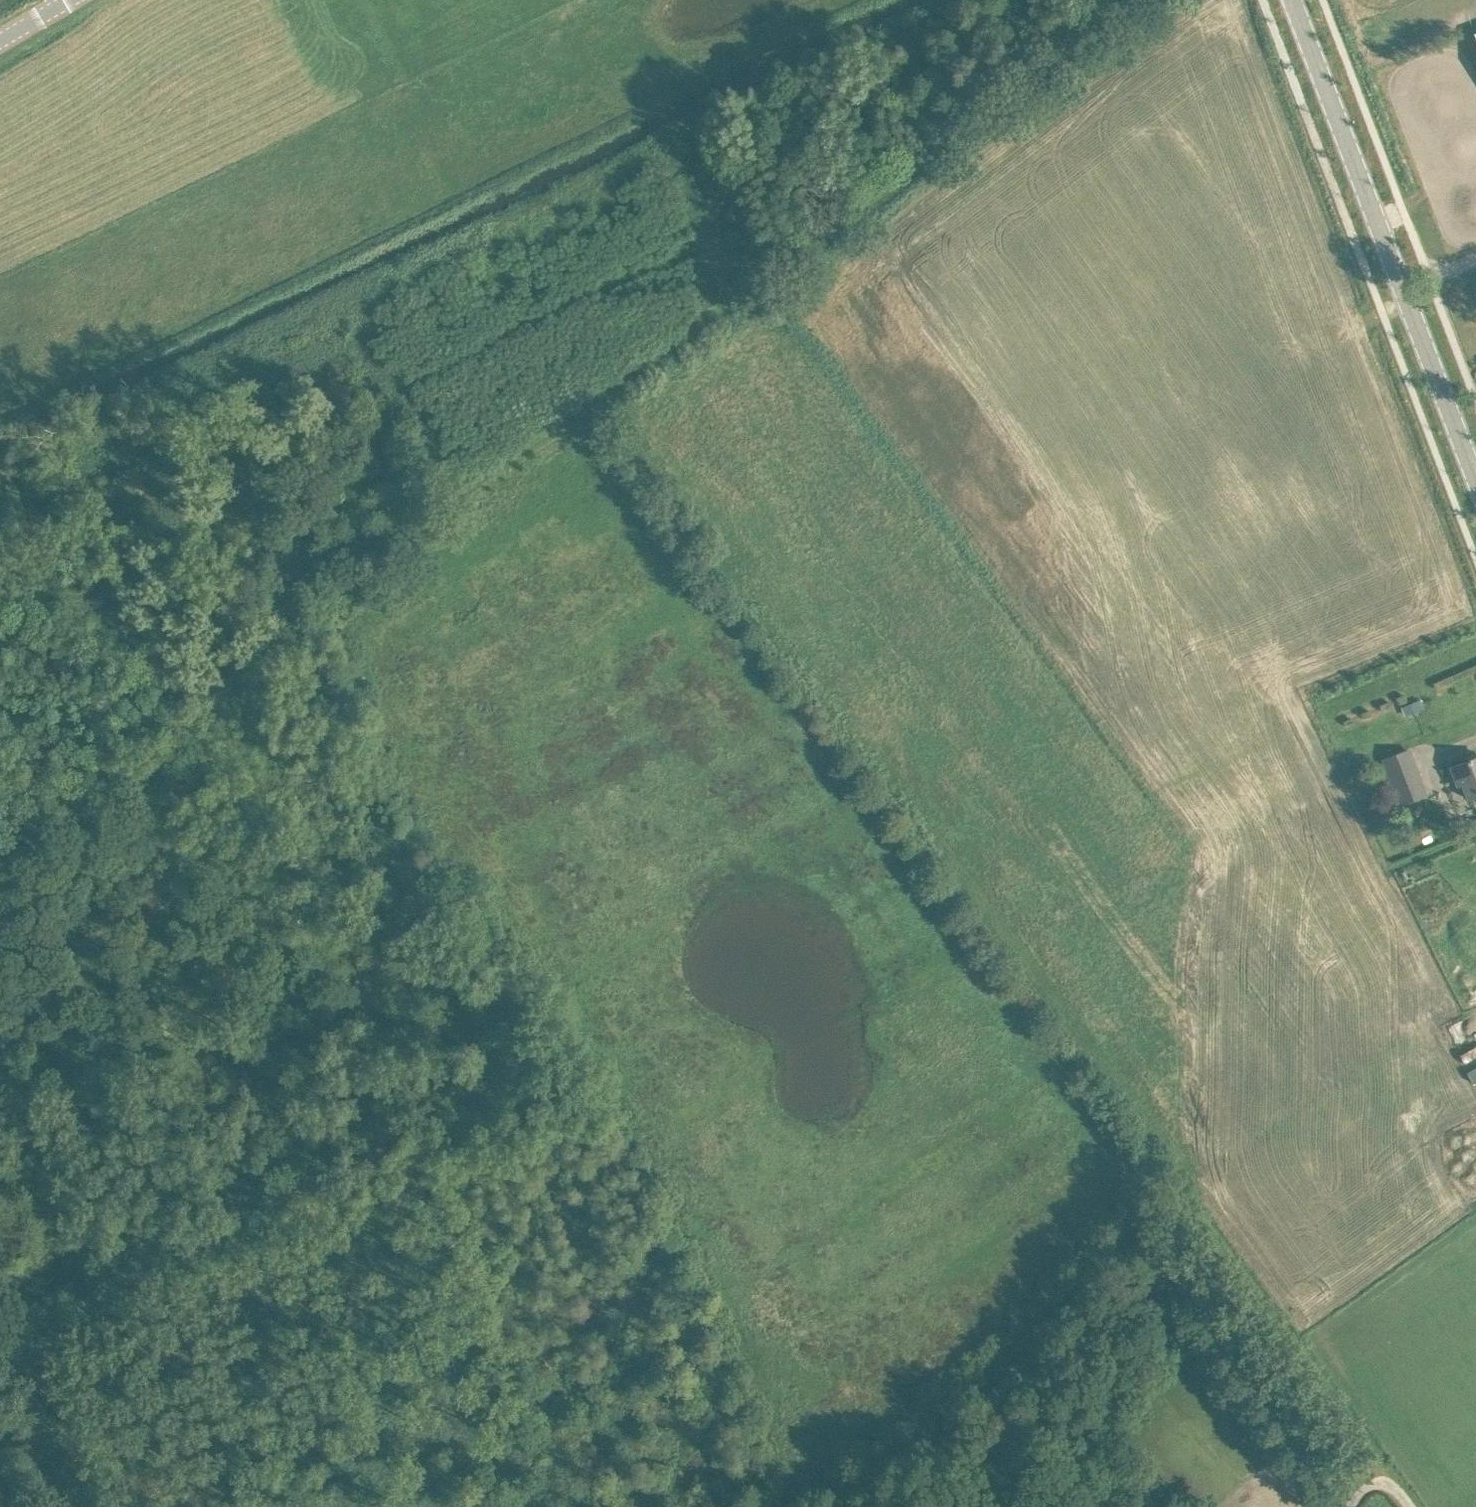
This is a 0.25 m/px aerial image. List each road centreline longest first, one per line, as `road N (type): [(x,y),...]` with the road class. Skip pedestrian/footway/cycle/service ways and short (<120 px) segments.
road 1 (tertiary): [(1475,482),(1292,0)]

